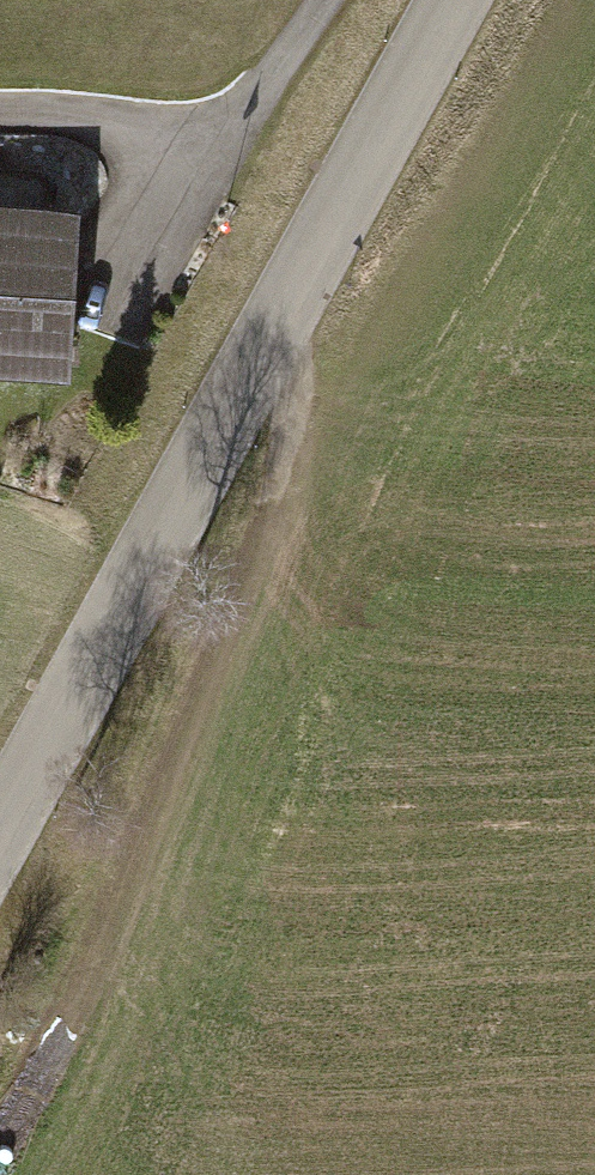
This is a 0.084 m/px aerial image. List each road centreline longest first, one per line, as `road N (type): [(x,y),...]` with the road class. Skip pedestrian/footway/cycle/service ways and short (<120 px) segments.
road 1 (tertiary): [(456,0),(0,834)]
road 2 (track): [(0,1086),(47,1002),(284,482),(287,310)]

